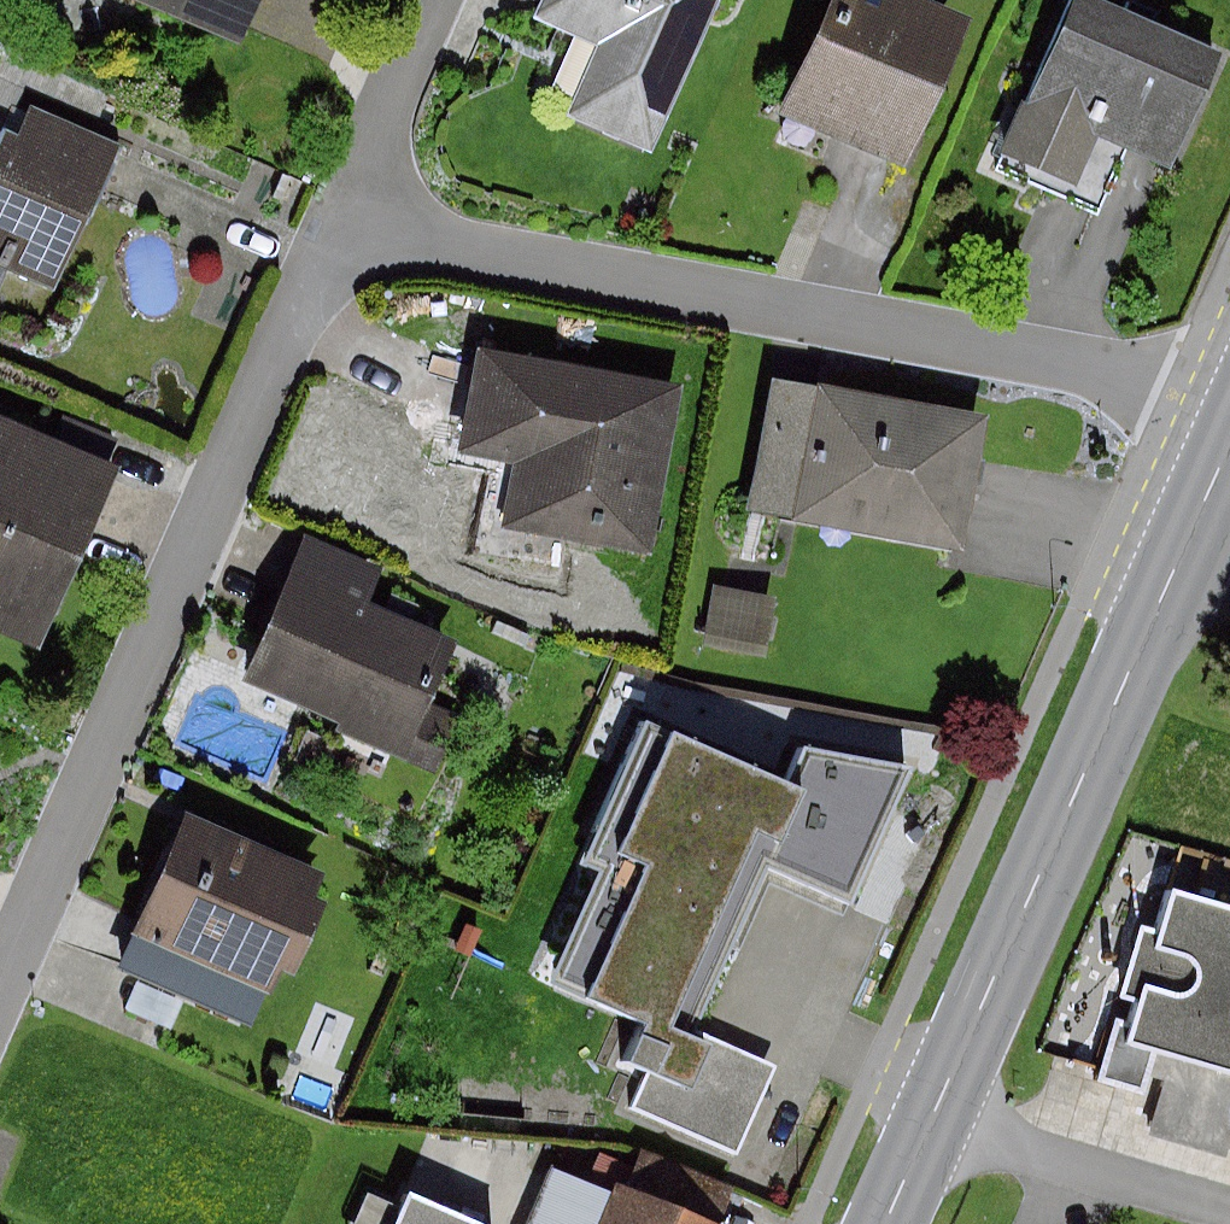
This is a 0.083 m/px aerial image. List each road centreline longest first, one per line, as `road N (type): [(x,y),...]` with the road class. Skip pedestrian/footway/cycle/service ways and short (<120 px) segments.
road 1 (residential): [(1229,390),(369,204),(0,1021)]
road 2 (primary): [(939,1118),(1229,458)]
road 3 (residential): [(939,1118),(1229,1206)]

